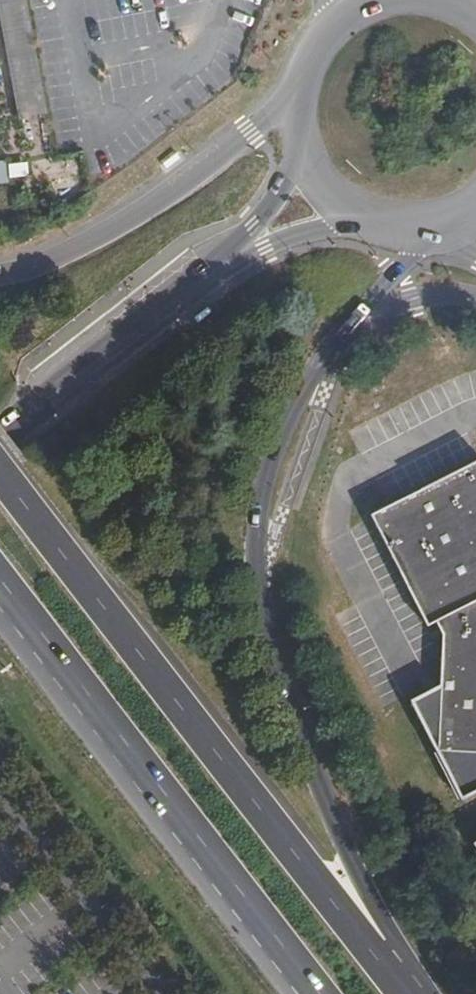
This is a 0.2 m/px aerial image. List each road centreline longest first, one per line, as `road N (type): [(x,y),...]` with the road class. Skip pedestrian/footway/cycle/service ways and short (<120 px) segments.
road 1 (tertiary): [(427,993),(358,883),(258,608),(268,471),(290,412),(322,356),(378,297),(420,231)]
road 2 (primary): [(406,993),(0,466)]
road 3 (primary): [(0,576),(283,946)]
road 4 (primary): [(0,606),(283,946)]
road 5 (primary): [(295,84),(199,169),(98,232),(35,263),(0,268)]
road 6 (tertiary): [(0,432),(226,264)]
road 7 (tertiary): [(226,264),(314,228),(363,221)]
road 8 (tertiary): [(297,146),(278,195),(226,264)]

